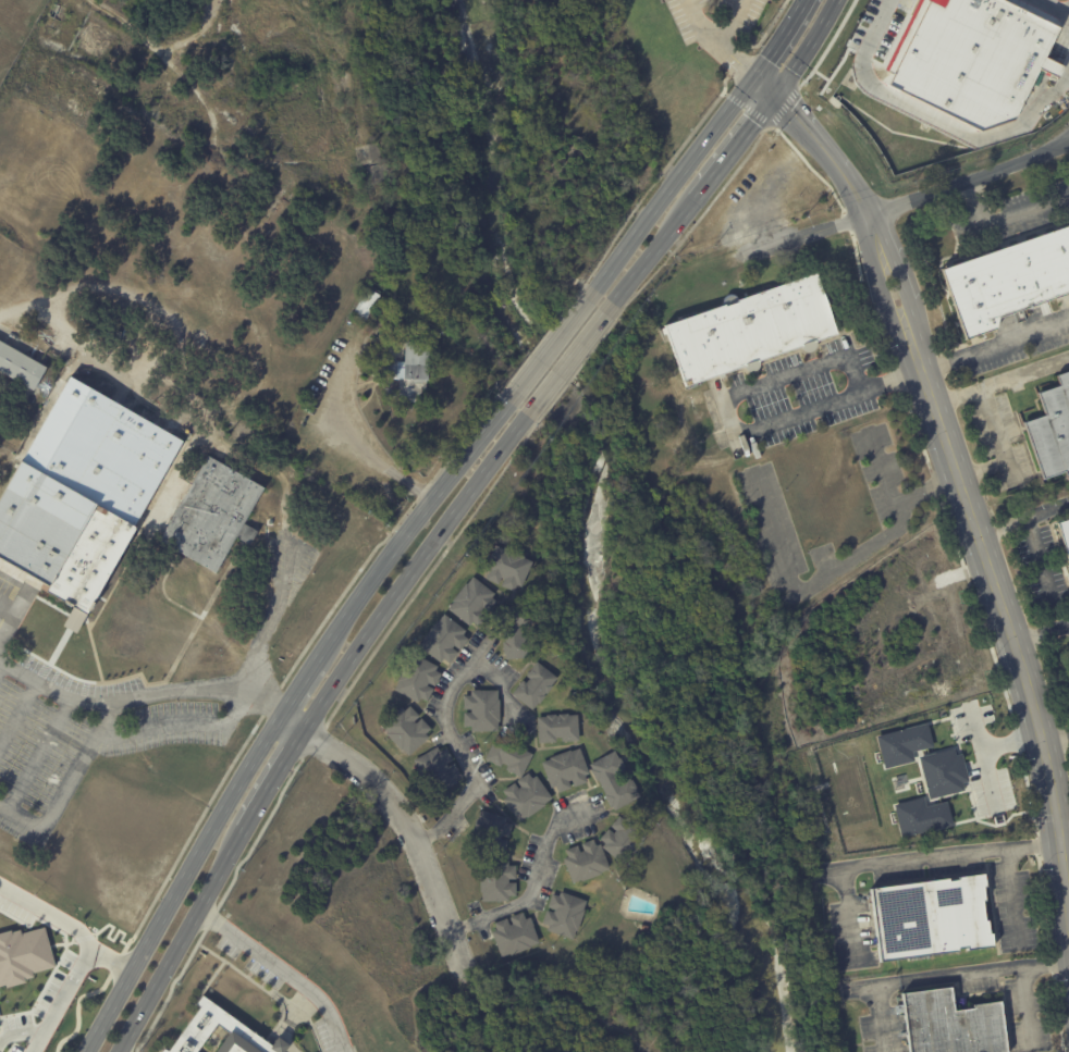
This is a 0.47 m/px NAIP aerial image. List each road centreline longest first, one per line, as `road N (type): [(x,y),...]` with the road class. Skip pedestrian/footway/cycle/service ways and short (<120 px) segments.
road 1 (tertiary): [(1068,920),(1053,795),(1022,668),(885,265),(834,163),(752,81)]
road 2 (secondary): [(305,730),(324,715),(423,557),(528,414)]
road 3 (secondary): [(278,716),(87,1051)]
road 4 (secondary): [(614,302),(772,98),(835,0)]
road 5 (secondary): [(804,0),(598,288)]
road 6 (residential): [(474,994),(407,831),(363,773),(278,716)]
road 7 (secondary): [(511,401),(323,647)]
road 8 (secondary): [(120,1051),(245,828)]
road 9 (residential): [(864,214),(1068,145)]
road 10 (secondary): [(598,288),(511,401)]
road 11 (secondary): [(528,414),(614,302)]

